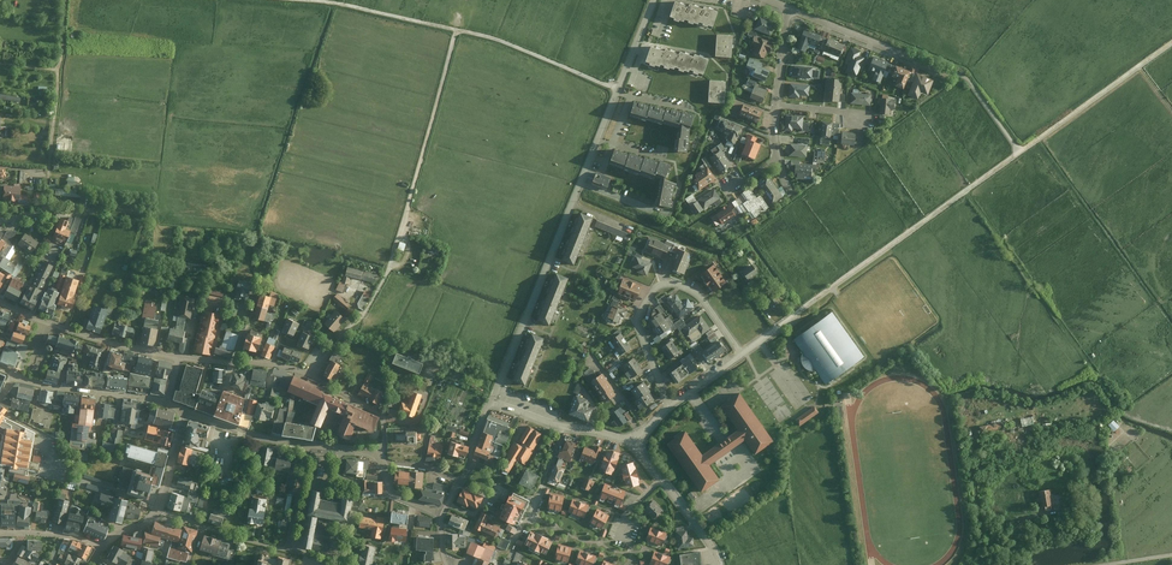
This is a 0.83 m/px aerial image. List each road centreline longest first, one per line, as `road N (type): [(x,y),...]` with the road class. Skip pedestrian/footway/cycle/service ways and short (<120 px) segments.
road 1 (track): [(796,315),(1171,42)]
road 2 (residential): [(653,0),(491,401)]
road 3 (track): [(300,0),(493,37),(618,88)]
road 4 (track): [(968,191),(1120,406),(1168,427)]
road 5 (residential): [(179,357),(266,362),(312,376),(383,414),(377,457)]
road 6 (track): [(387,270),(457,30)]
road 7 (residential): [(741,355),(696,293),(673,283),(657,287),(637,321),(671,405)]
road 8 (track): [(43,210),(65,0)]
road 9 (residential): [(377,457),(269,438),(184,410)]
road 10 (residential): [(0,301),(52,325),(179,357)]
road 11 (residential): [(790,9),(958,74)]
road 12 (residential): [(103,546),(118,529),(154,515),(184,410)]
road 13 (residential): [(491,401),(634,443)]
road 14 (residential): [(634,443),(721,564)]

